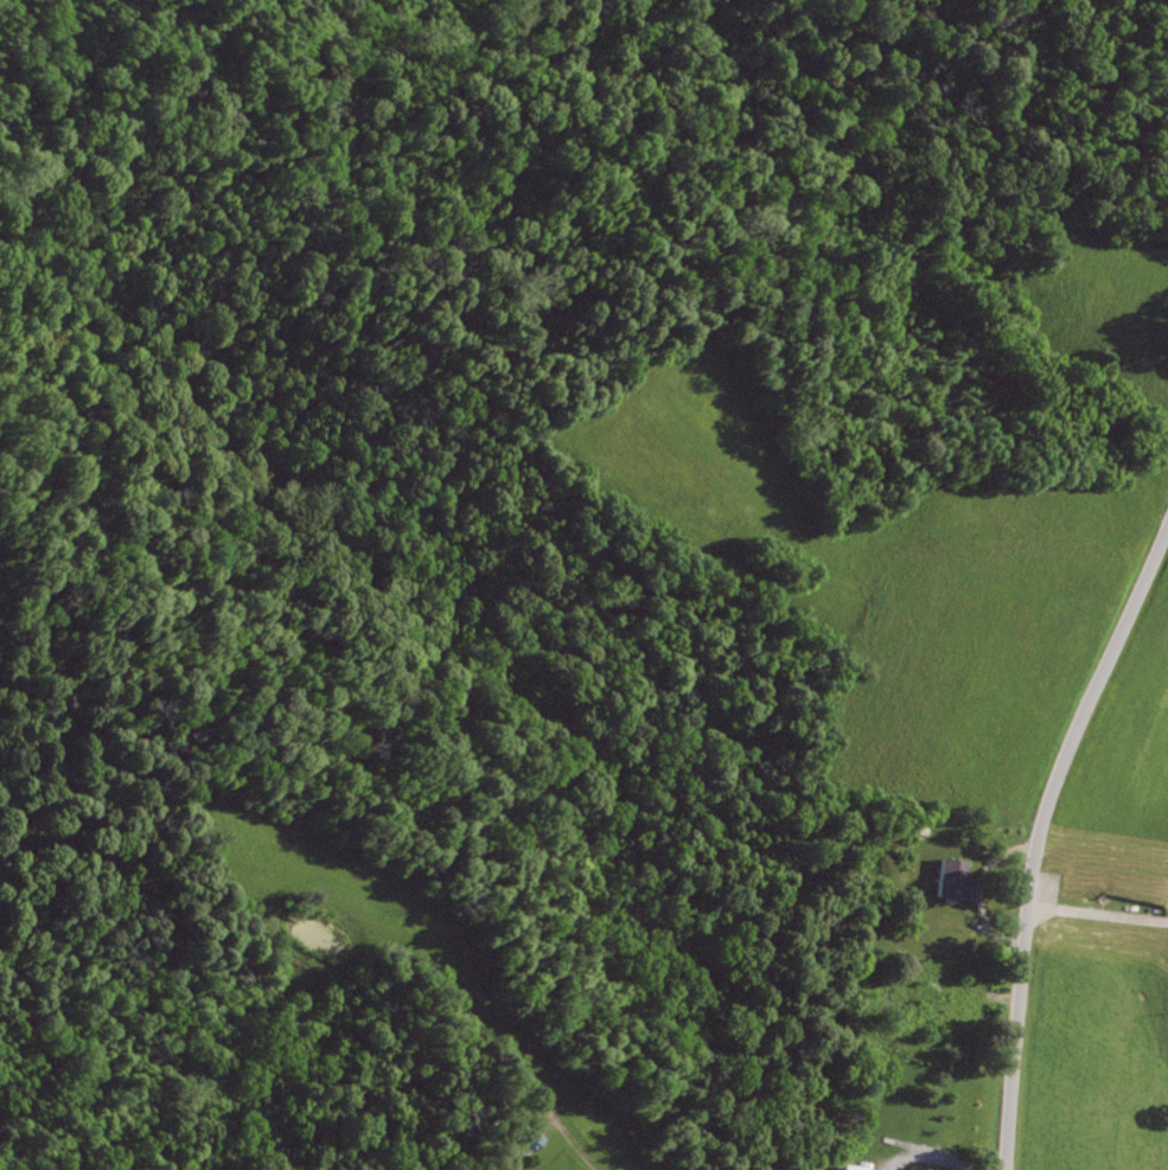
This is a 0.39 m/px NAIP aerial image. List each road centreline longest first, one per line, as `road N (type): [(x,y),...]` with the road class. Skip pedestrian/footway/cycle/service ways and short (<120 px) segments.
road 1 (secondary): [(1004,1169),(1041,826),(1167,521)]
road 2 (track): [(586,1169),(562,1145),(532,1083),(372,889),(248,845)]

